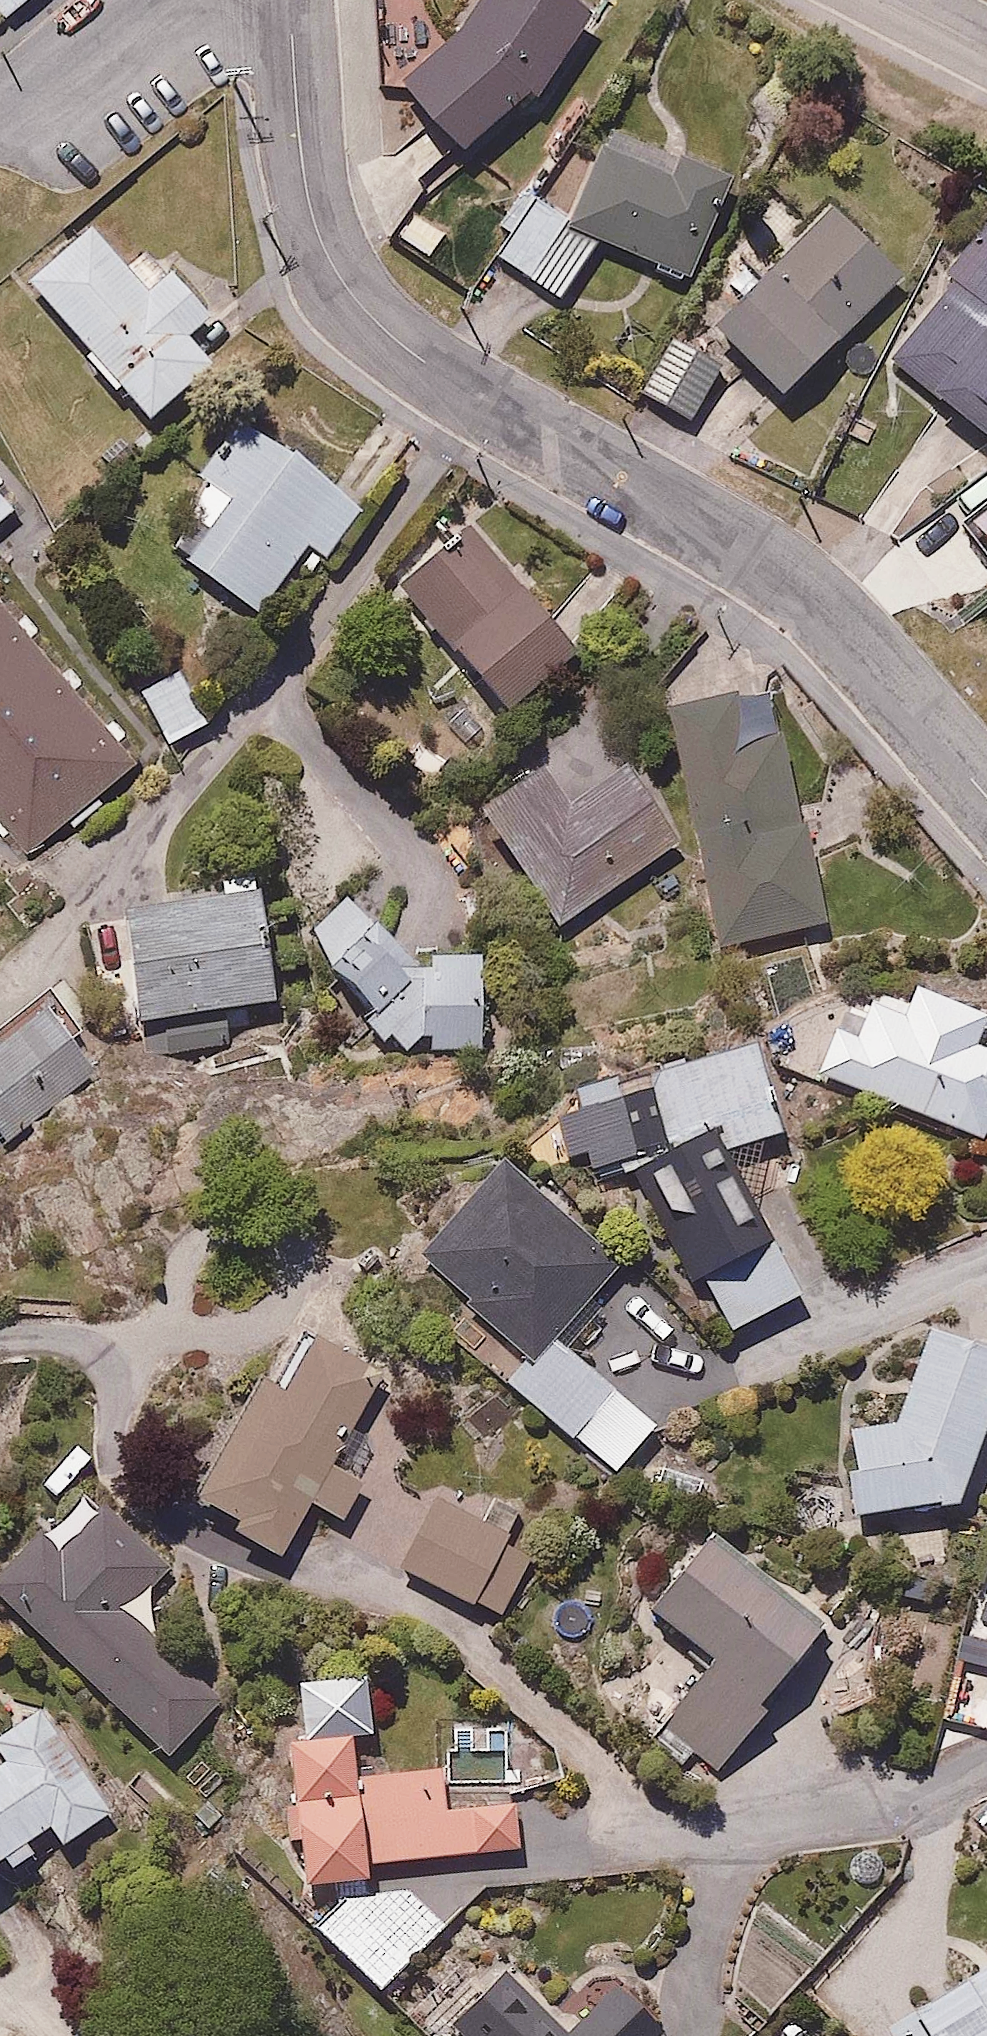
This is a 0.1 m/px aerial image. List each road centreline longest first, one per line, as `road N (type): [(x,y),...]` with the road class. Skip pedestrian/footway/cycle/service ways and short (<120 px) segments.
road 1 (residential): [(292,0),(314,227),(335,285),(359,314),(468,392),(816,596),(986,789)]
road 2 (residential): [(147,0),(0,113)]

